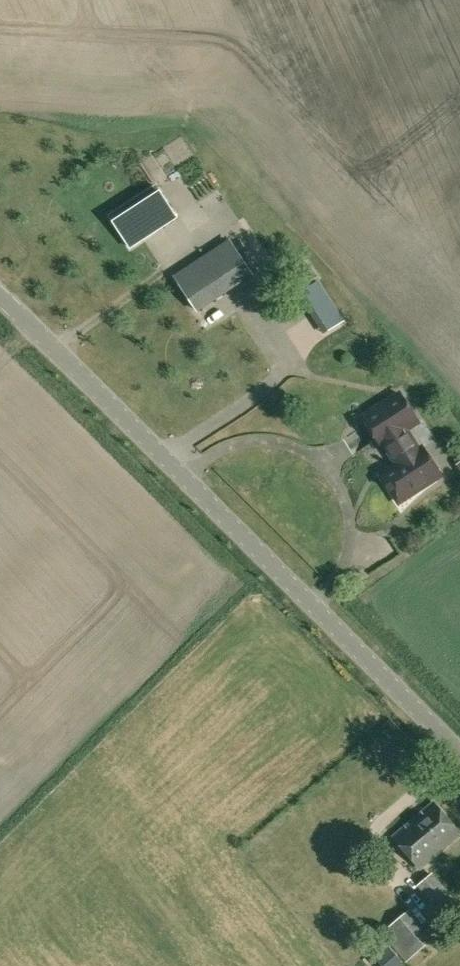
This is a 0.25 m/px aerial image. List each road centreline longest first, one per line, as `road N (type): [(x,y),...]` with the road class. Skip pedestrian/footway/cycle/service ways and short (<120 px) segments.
road 1 (tertiary): [(459,753),(0,301)]

